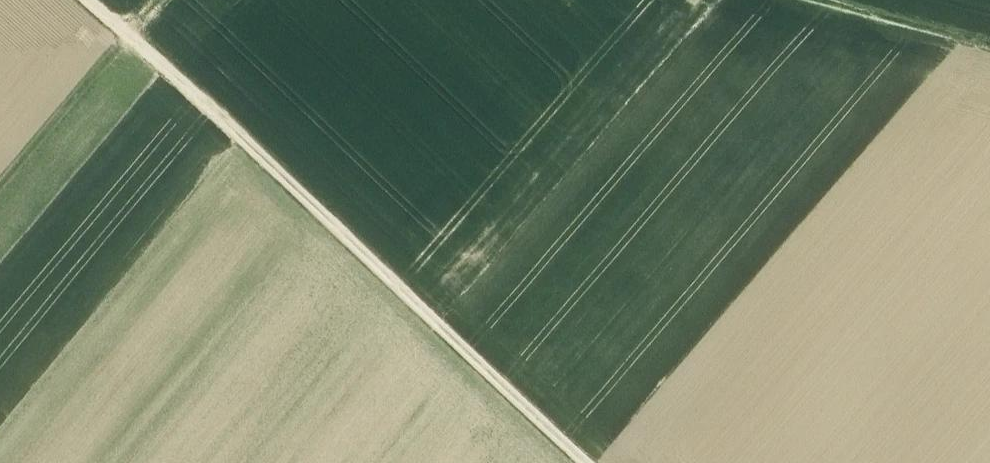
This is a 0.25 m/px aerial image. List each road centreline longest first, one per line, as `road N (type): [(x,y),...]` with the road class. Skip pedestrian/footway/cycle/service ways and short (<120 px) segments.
road 1 (track): [(92,0),(589,462)]
road 2 (track): [(0,199),(168,0)]
road 3 (track): [(806,0),(989,49)]

